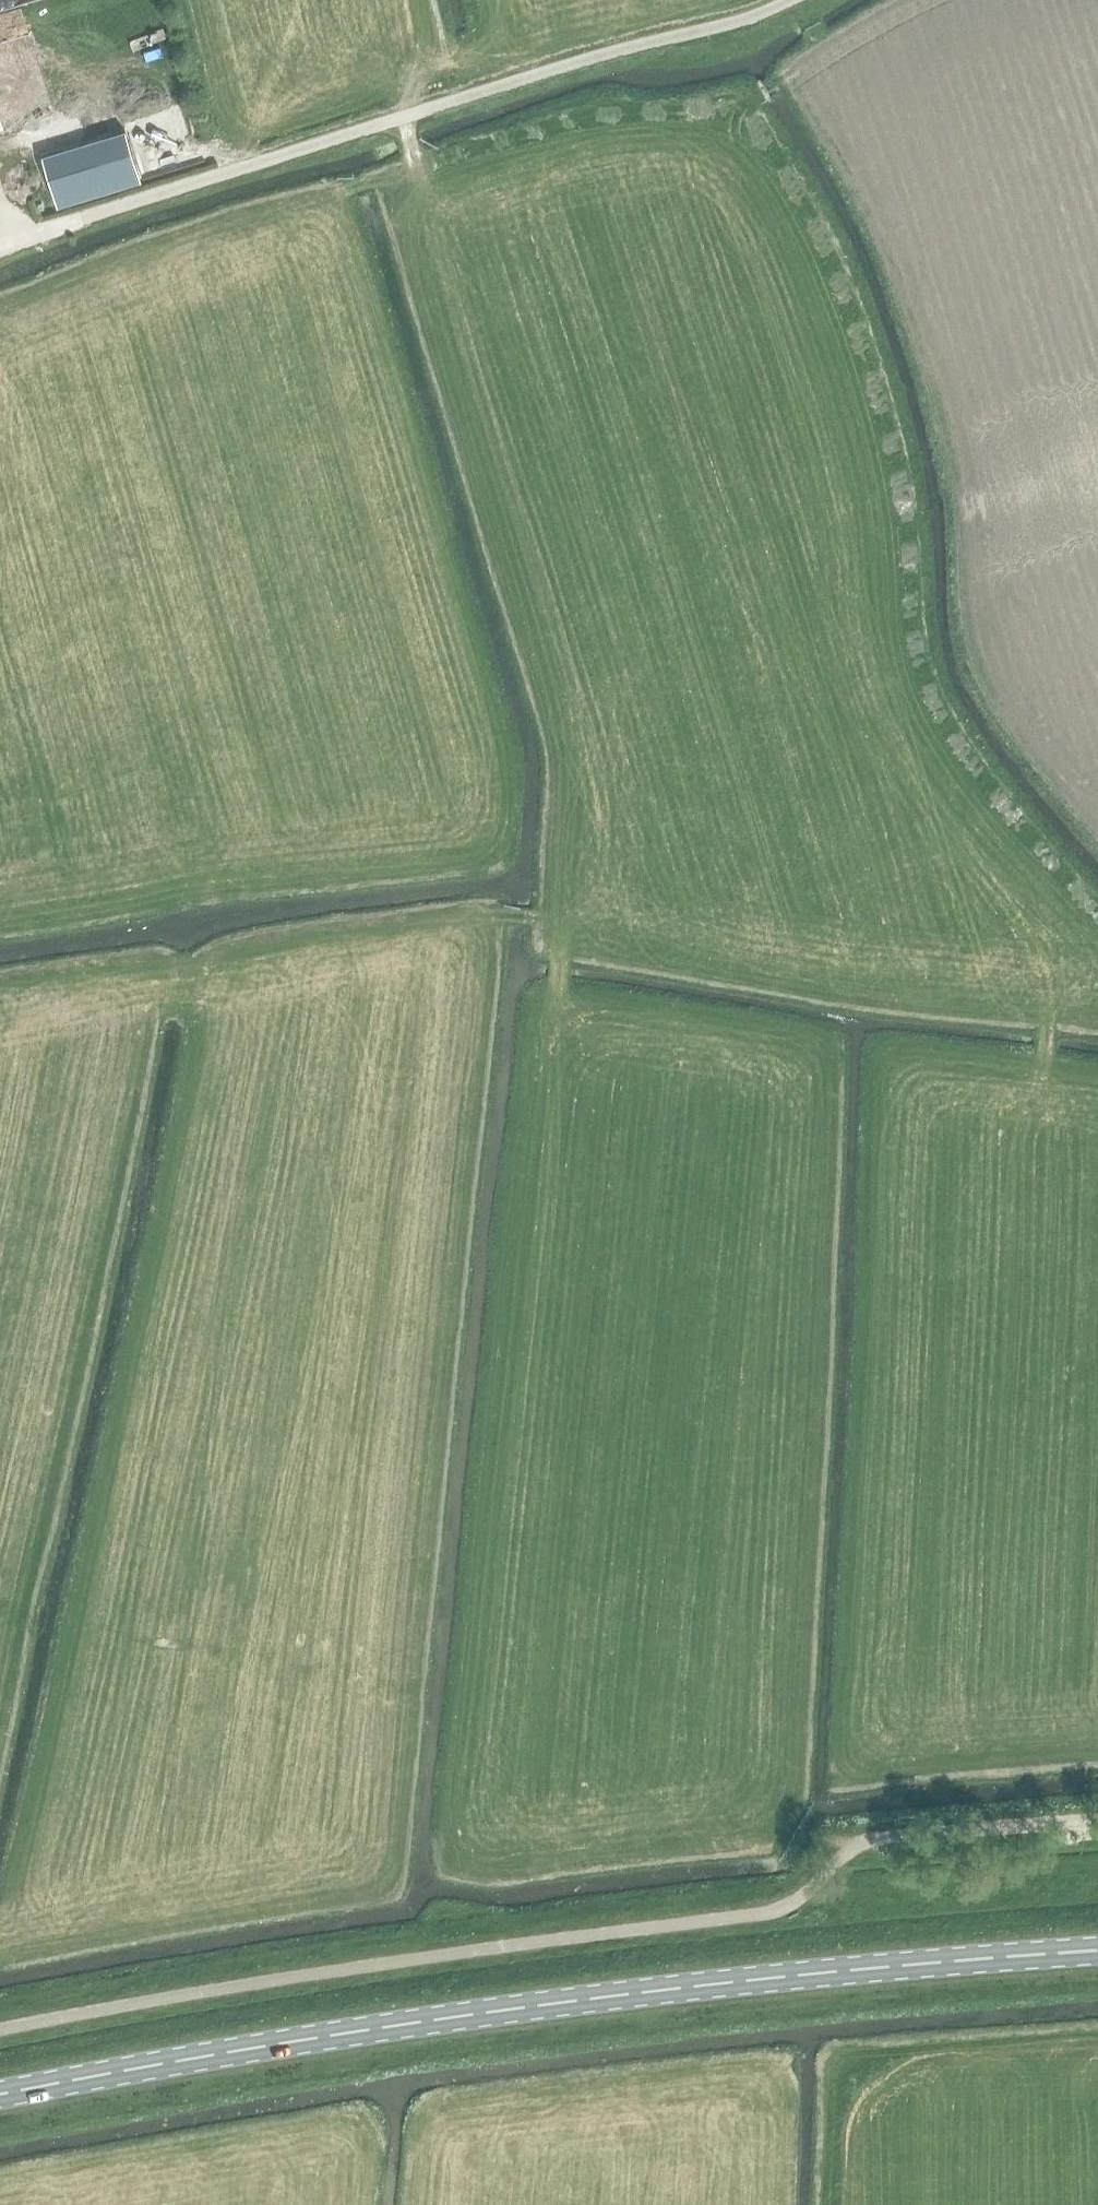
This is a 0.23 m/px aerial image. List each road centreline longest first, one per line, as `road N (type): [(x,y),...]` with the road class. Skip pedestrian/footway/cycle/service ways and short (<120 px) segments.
road 1 (primary): [(0,2095),(543,2005),(1097,1951)]
road 2 (unclassified): [(846,1853),(887,1837),(1097,1822)]

